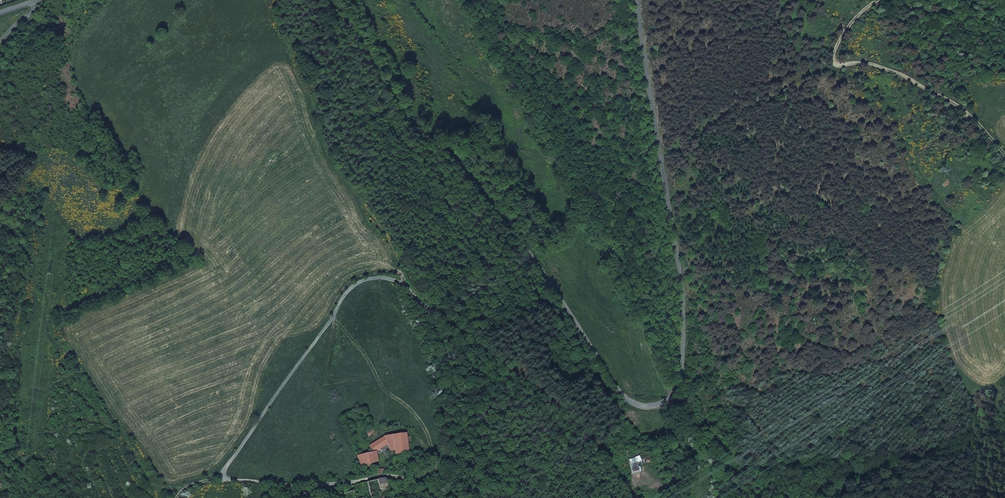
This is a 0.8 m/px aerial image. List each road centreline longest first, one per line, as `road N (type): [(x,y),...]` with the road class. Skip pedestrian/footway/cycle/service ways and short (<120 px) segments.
road 1 (residential): [(332,0),(395,107),(457,157),(621,395),(646,406),(673,397),(681,381),(683,280),(637,0)]
road 2 (track): [(434,497),(400,476),(307,486),(225,475),(345,294),(362,281),(380,277),(405,286),(599,449),(636,497)]

